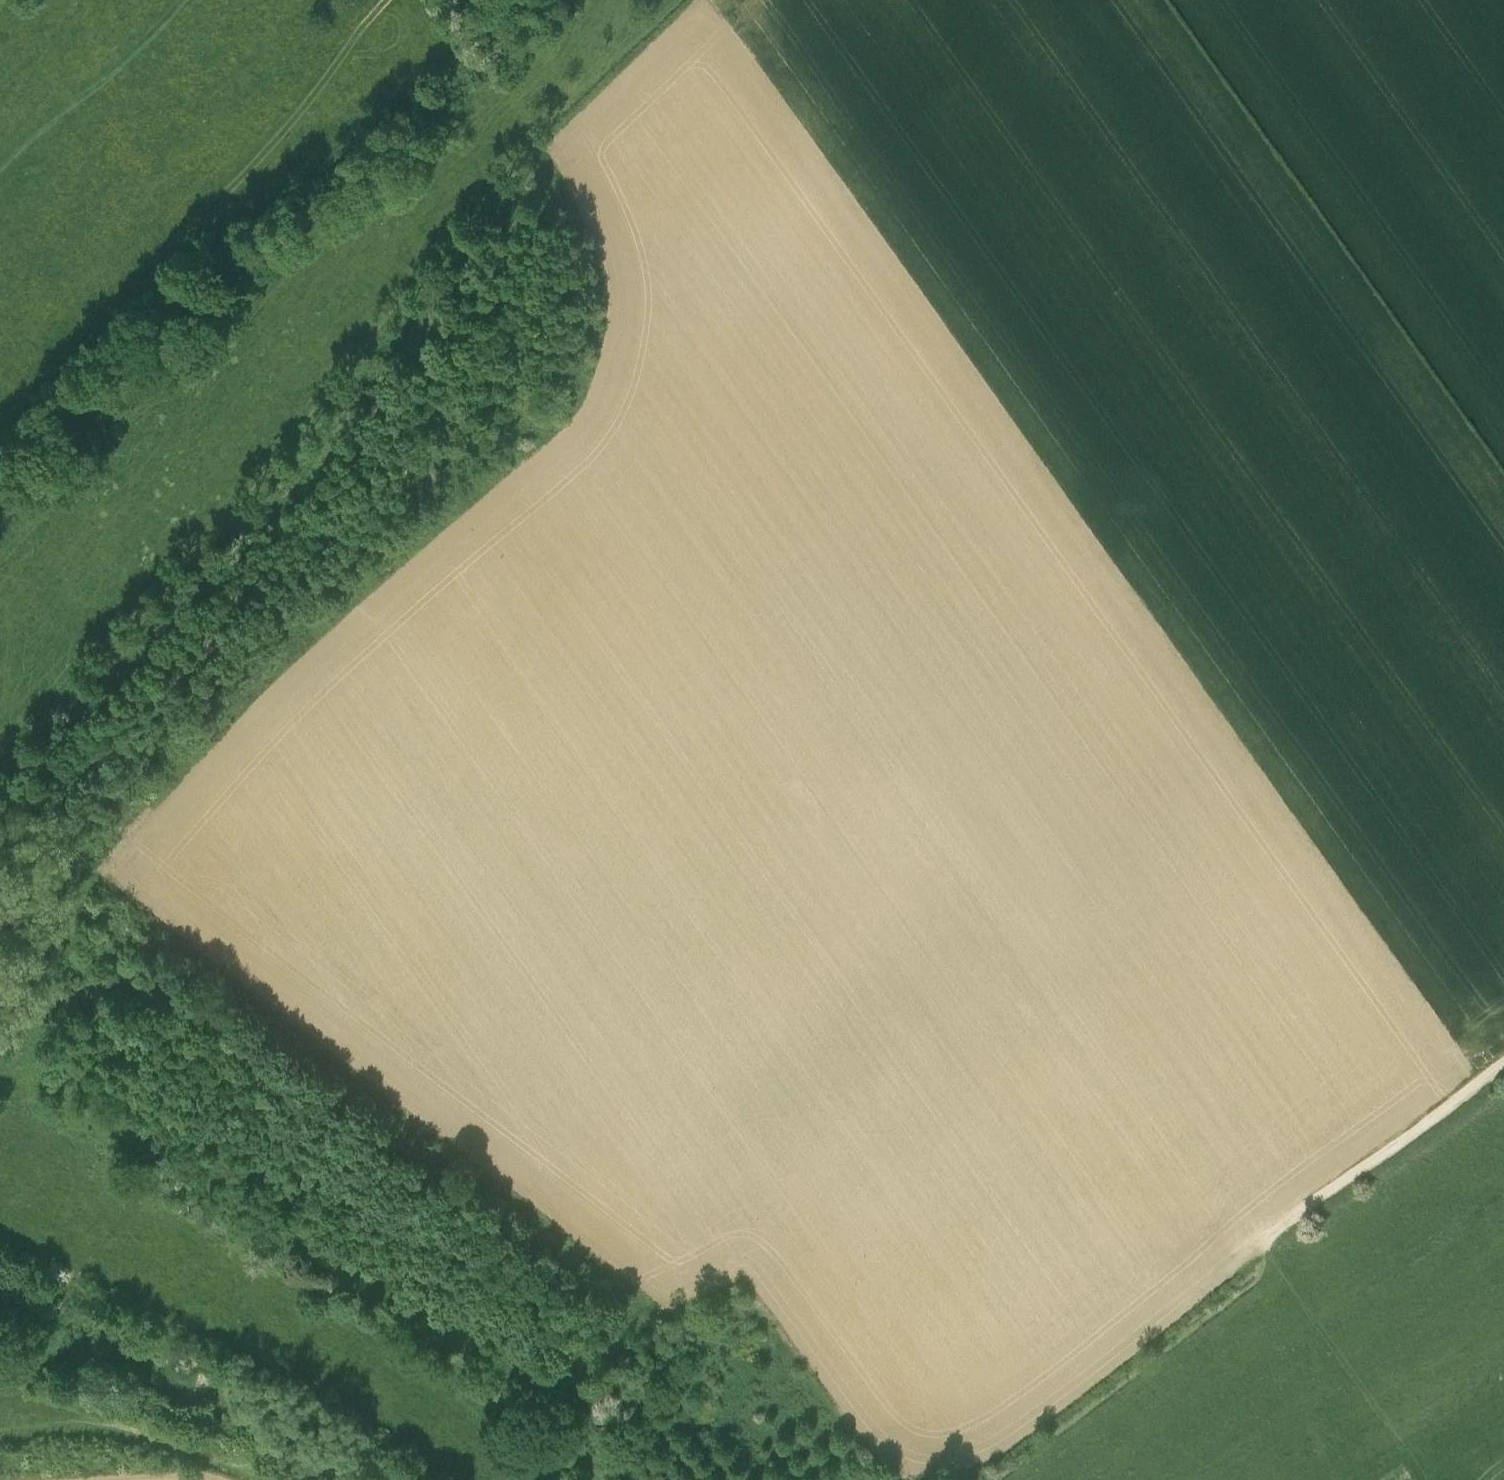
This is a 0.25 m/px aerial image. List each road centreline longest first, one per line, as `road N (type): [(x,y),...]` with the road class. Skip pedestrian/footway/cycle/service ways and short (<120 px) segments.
road 1 (track): [(1503,1064),(1265,1237)]
road 2 (track): [(269,1479),(118,1430),(53,1426),(0,1437)]

